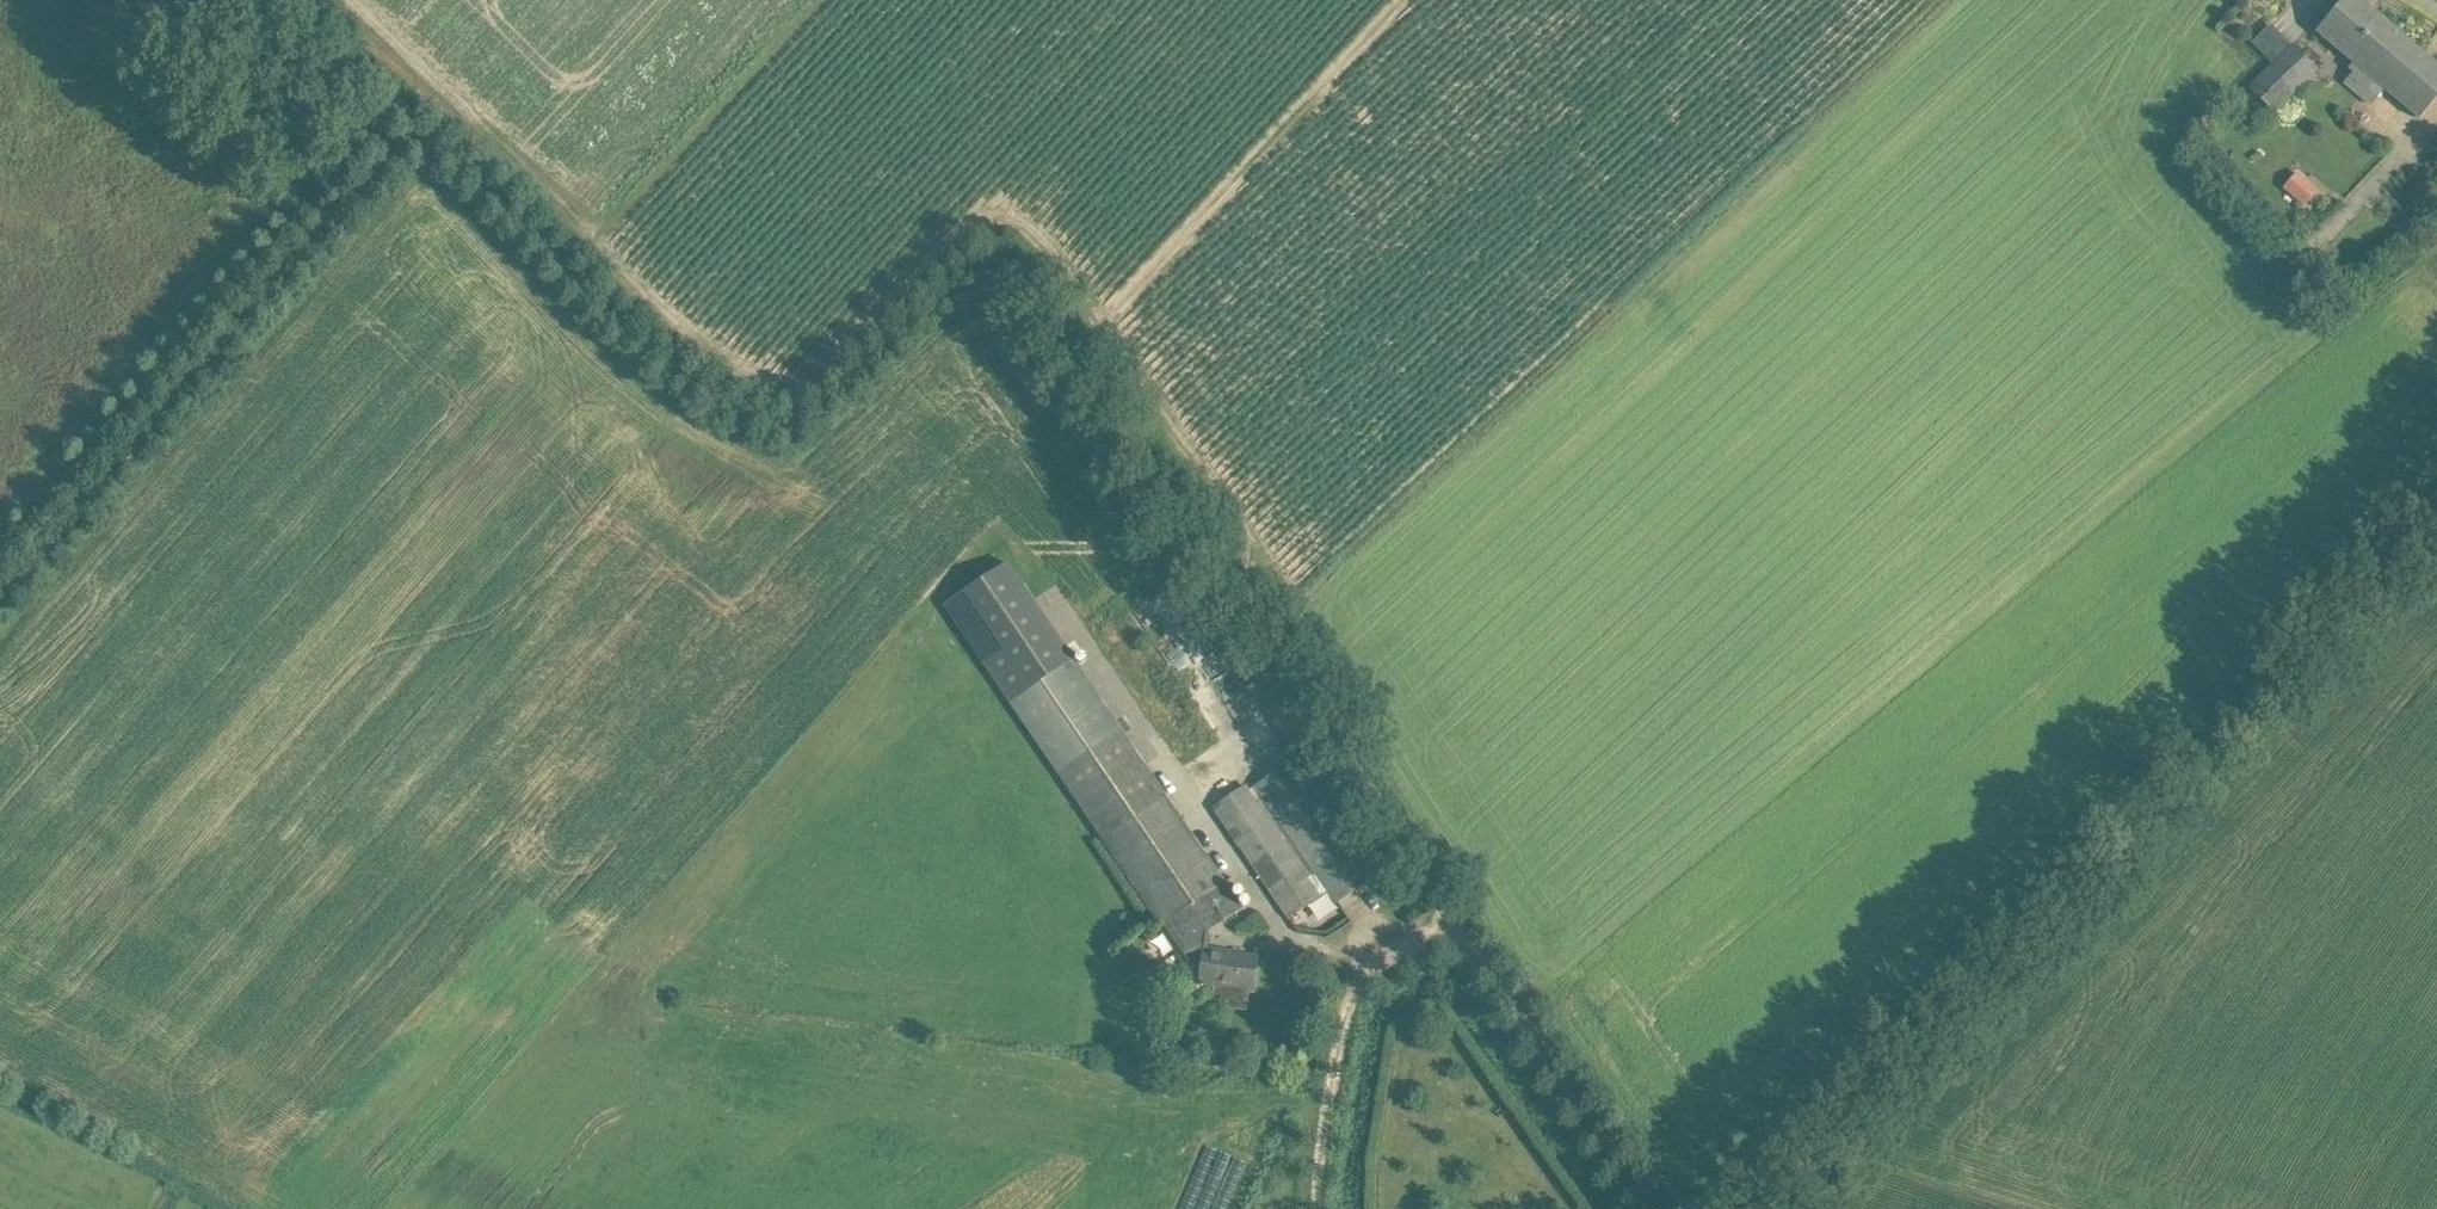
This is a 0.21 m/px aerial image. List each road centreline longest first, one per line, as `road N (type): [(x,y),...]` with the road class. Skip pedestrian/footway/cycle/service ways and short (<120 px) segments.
road 1 (track): [(1649,1208),(1017,281),(1001,273),(962,278),(805,419),(763,421),(721,401),(609,310),(451,154),(435,144),(411,144),(0,600)]

